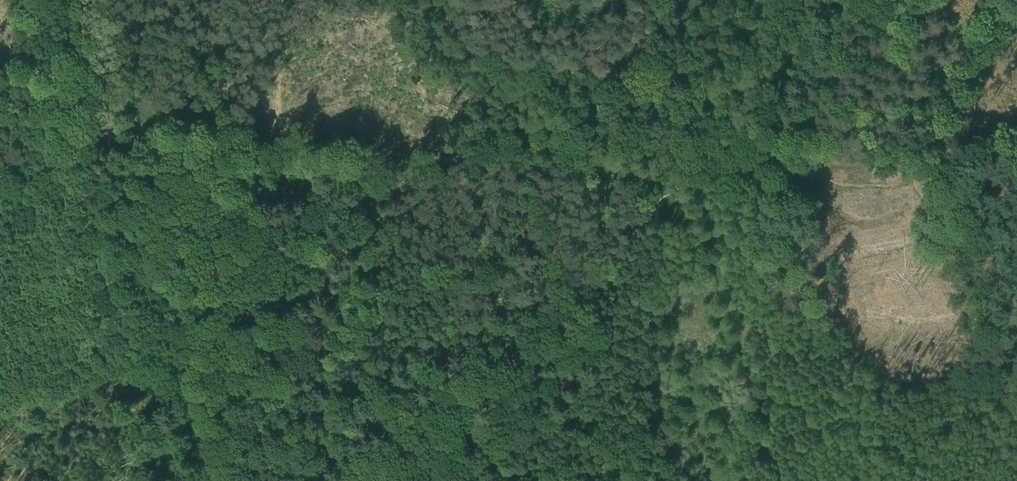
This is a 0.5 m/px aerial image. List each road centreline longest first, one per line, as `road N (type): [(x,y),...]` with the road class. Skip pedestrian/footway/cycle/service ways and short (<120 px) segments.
road 1 (track): [(107,132),(678,181)]
road 2 (unclassified): [(210,480),(107,132)]
road 3 (track): [(678,181),(768,145),(795,120),(858,0)]
road 4 (unclassified): [(69,0),(107,132)]

